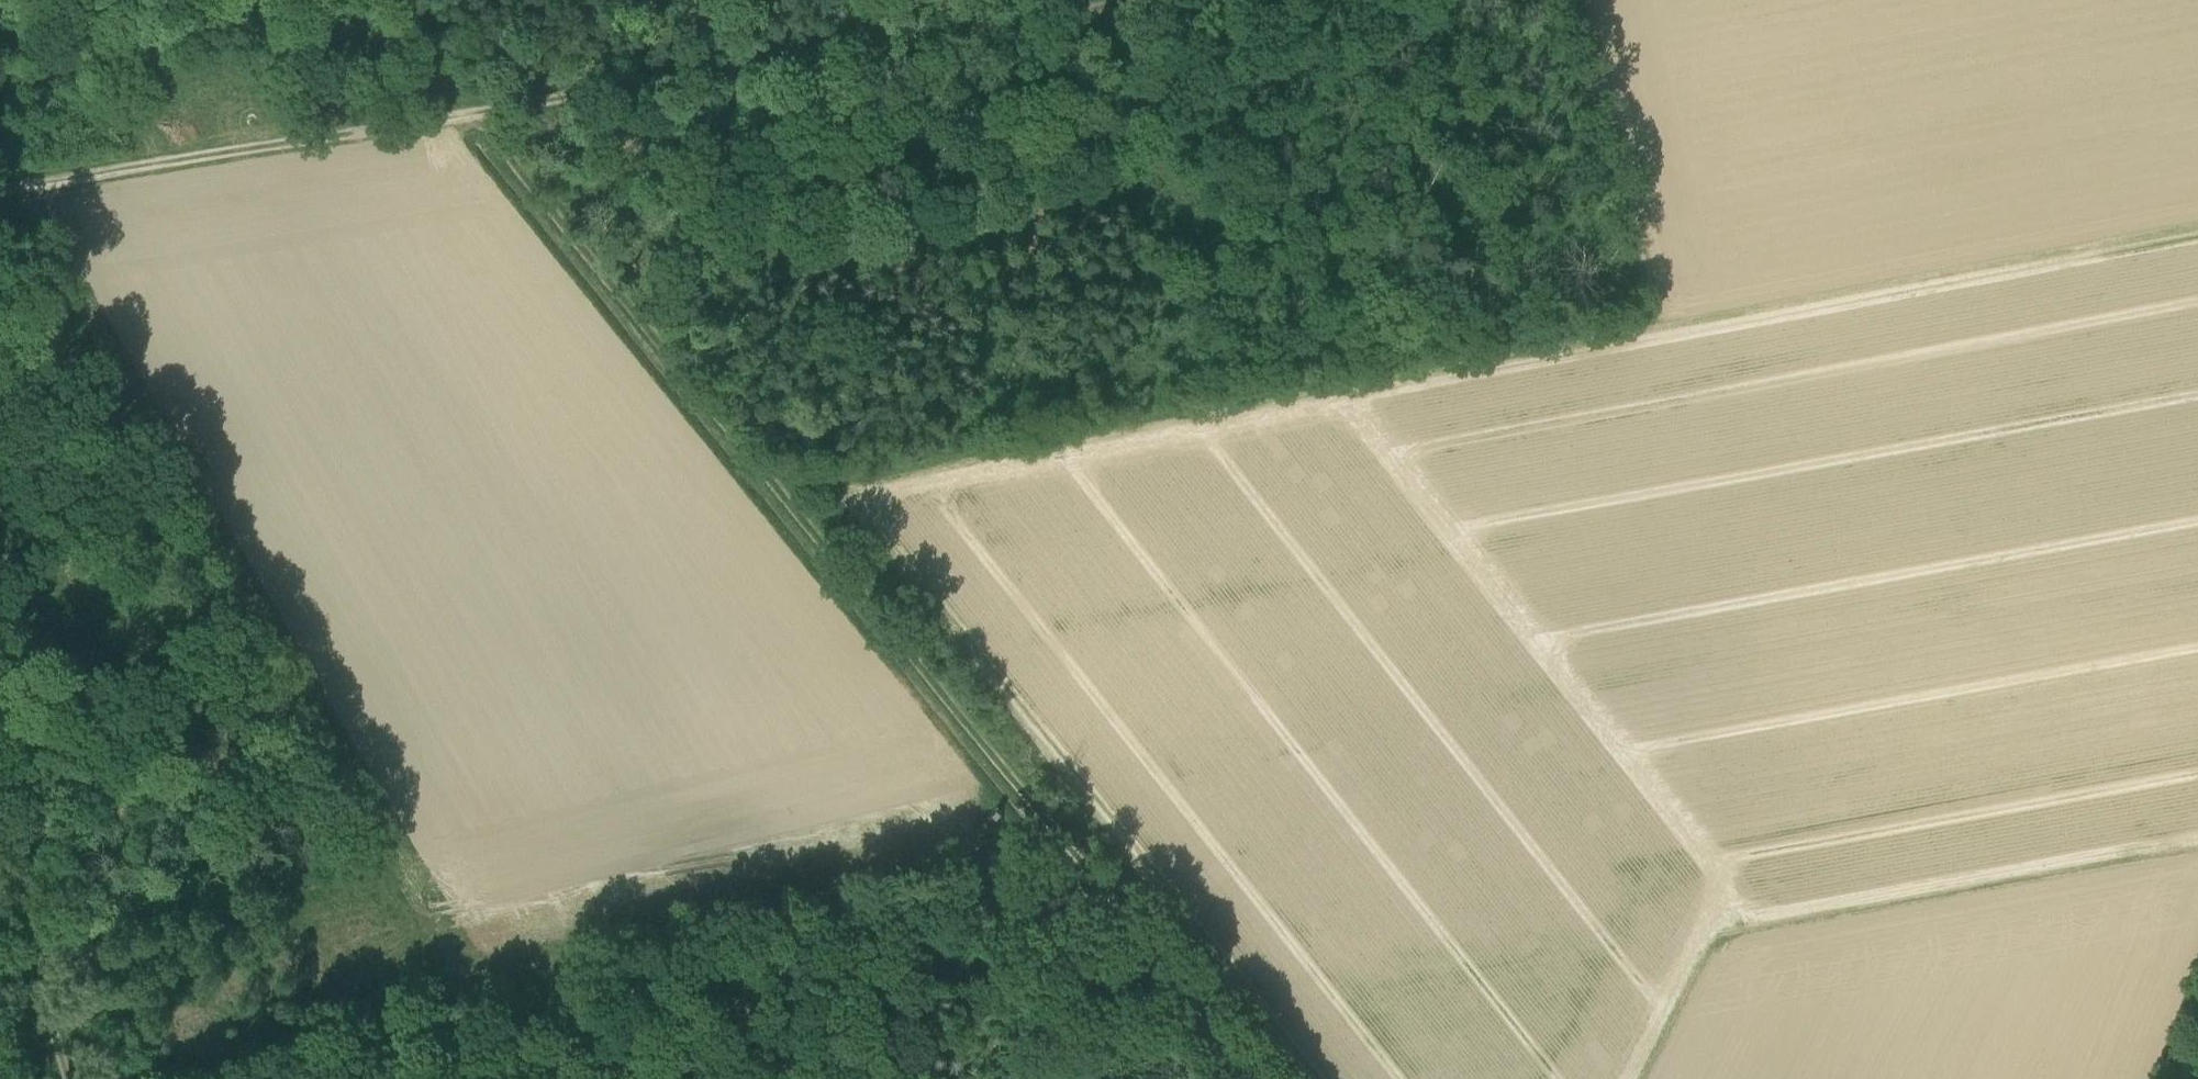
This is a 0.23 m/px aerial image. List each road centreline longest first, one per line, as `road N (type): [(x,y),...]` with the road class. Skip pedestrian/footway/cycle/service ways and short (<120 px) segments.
road 1 (track): [(480,110),(1257,1078)]
road 2 (track): [(480,110),(1170,0)]
road 3 (track): [(0,190),(480,110)]
road 4 (track): [(0,864),(42,940),(75,1078)]

